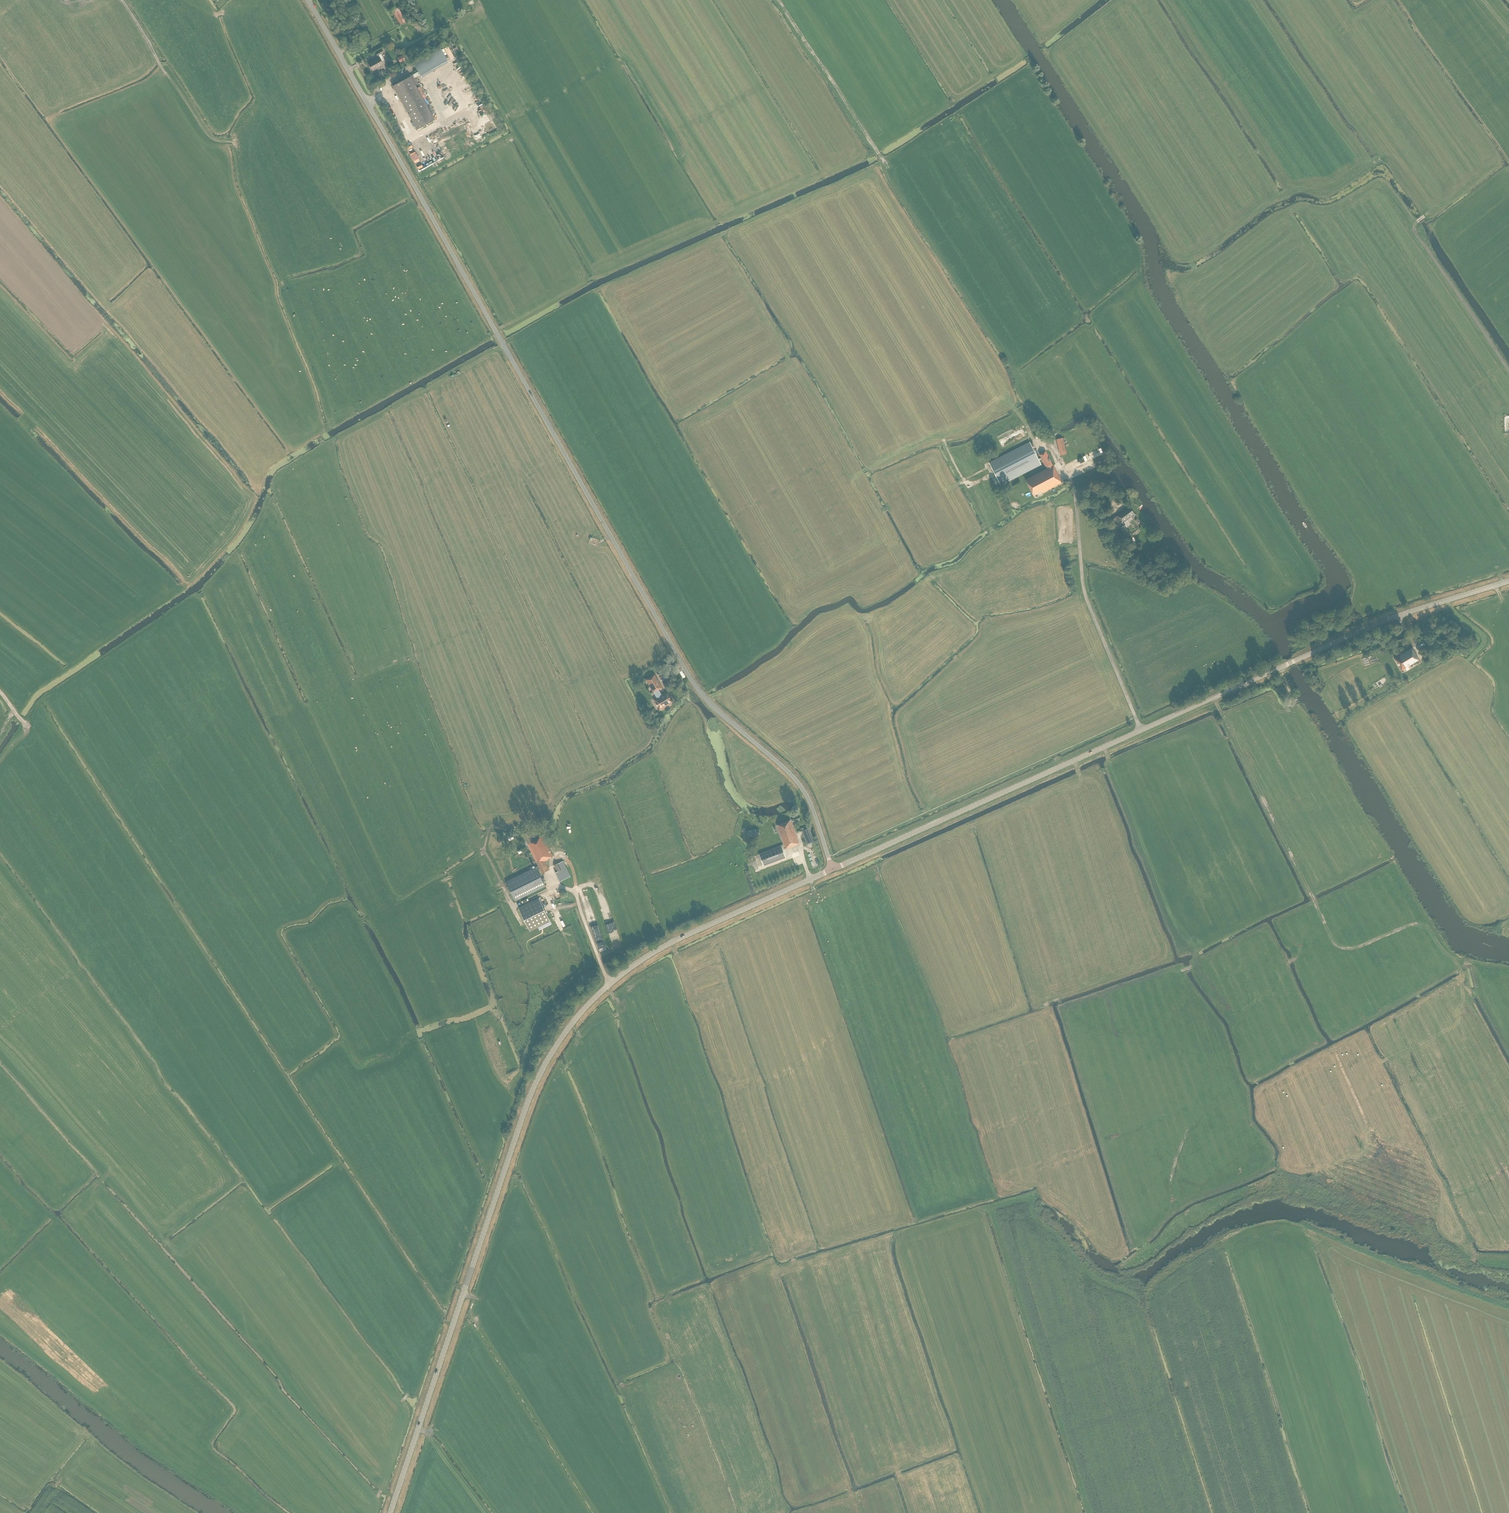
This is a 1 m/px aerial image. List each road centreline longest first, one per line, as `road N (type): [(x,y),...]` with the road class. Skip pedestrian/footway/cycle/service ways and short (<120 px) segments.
road 1 (unclassified): [(834,870),(803,789),(697,689),(307,0)]
road 2 (secondary): [(391,1512),(529,1104),(569,1028),(656,951),(834,870)]
road 3 (secondary): [(1139,732),(1373,627),(1508,583)]
road 4 (secondary): [(834,870),(1139,732)]
road 5 (unclassified): [(1139,732),(1082,596),(1069,483)]

